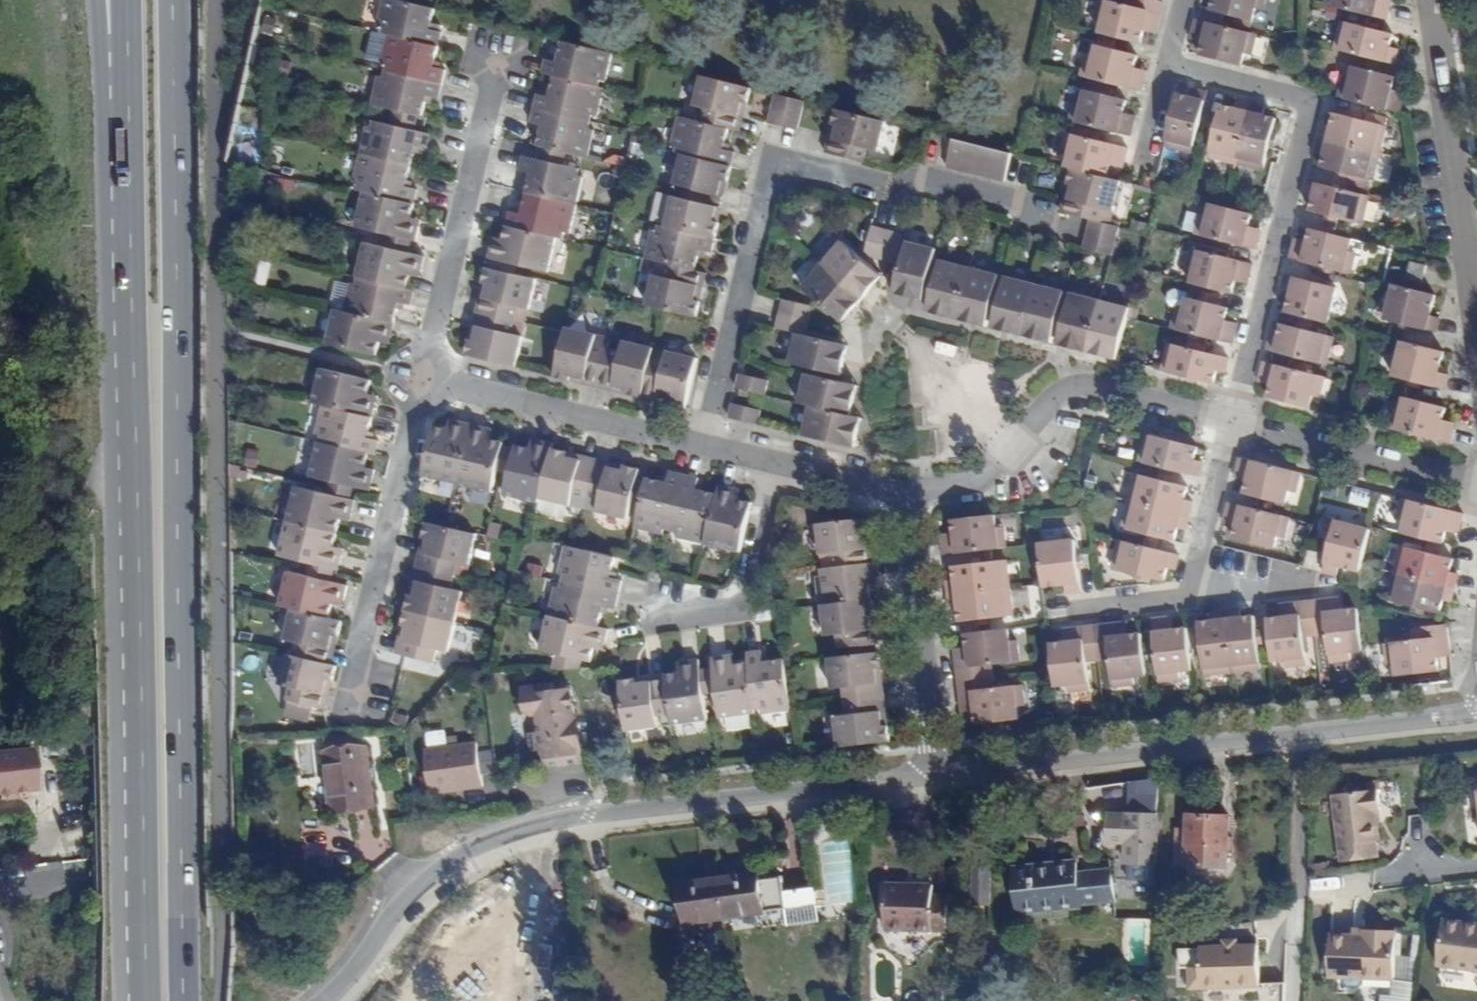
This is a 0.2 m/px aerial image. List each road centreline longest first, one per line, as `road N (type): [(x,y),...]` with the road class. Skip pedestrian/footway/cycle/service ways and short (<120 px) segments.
road 1 (primary): [(184,1000),(172,0)]
road 2 (primary): [(129,73),(146,1000)]
road 3 (residential): [(321,1000),(414,891),(472,847),(602,814),(938,790)]
road 4 (residential): [(703,444),(776,163),(789,157),(896,184),(930,173),(1052,209)]
road 5 (residential): [(938,790),(1476,721)]
road 6 (residential): [(1230,420),(1307,105),(1164,65)]
road 7 (residential): [(901,494),(966,488),(1065,387),(1085,381),(1230,420)]
road 8 (residential): [(427,374),(507,36)]
road 9 (residential): [(345,701),(427,374)]
road 10 (residential): [(1431,0),(1476,323)]
road 11 (residential): [(901,494),(938,790)]
road 12 (residential): [(427,374),(703,444)]
road 13 (residential): [(1230,420),(1476,483)]
road 14 (residential): [(645,613),(744,597),(772,462)]
road 15 (residential): [(1183,601),(1230,420)]
road 16 (residential): [(772,462),(901,494)]
road 17 (residential): [(1055,615),(1183,601)]
road 18 (residential): [(1183,601),(1309,587)]

